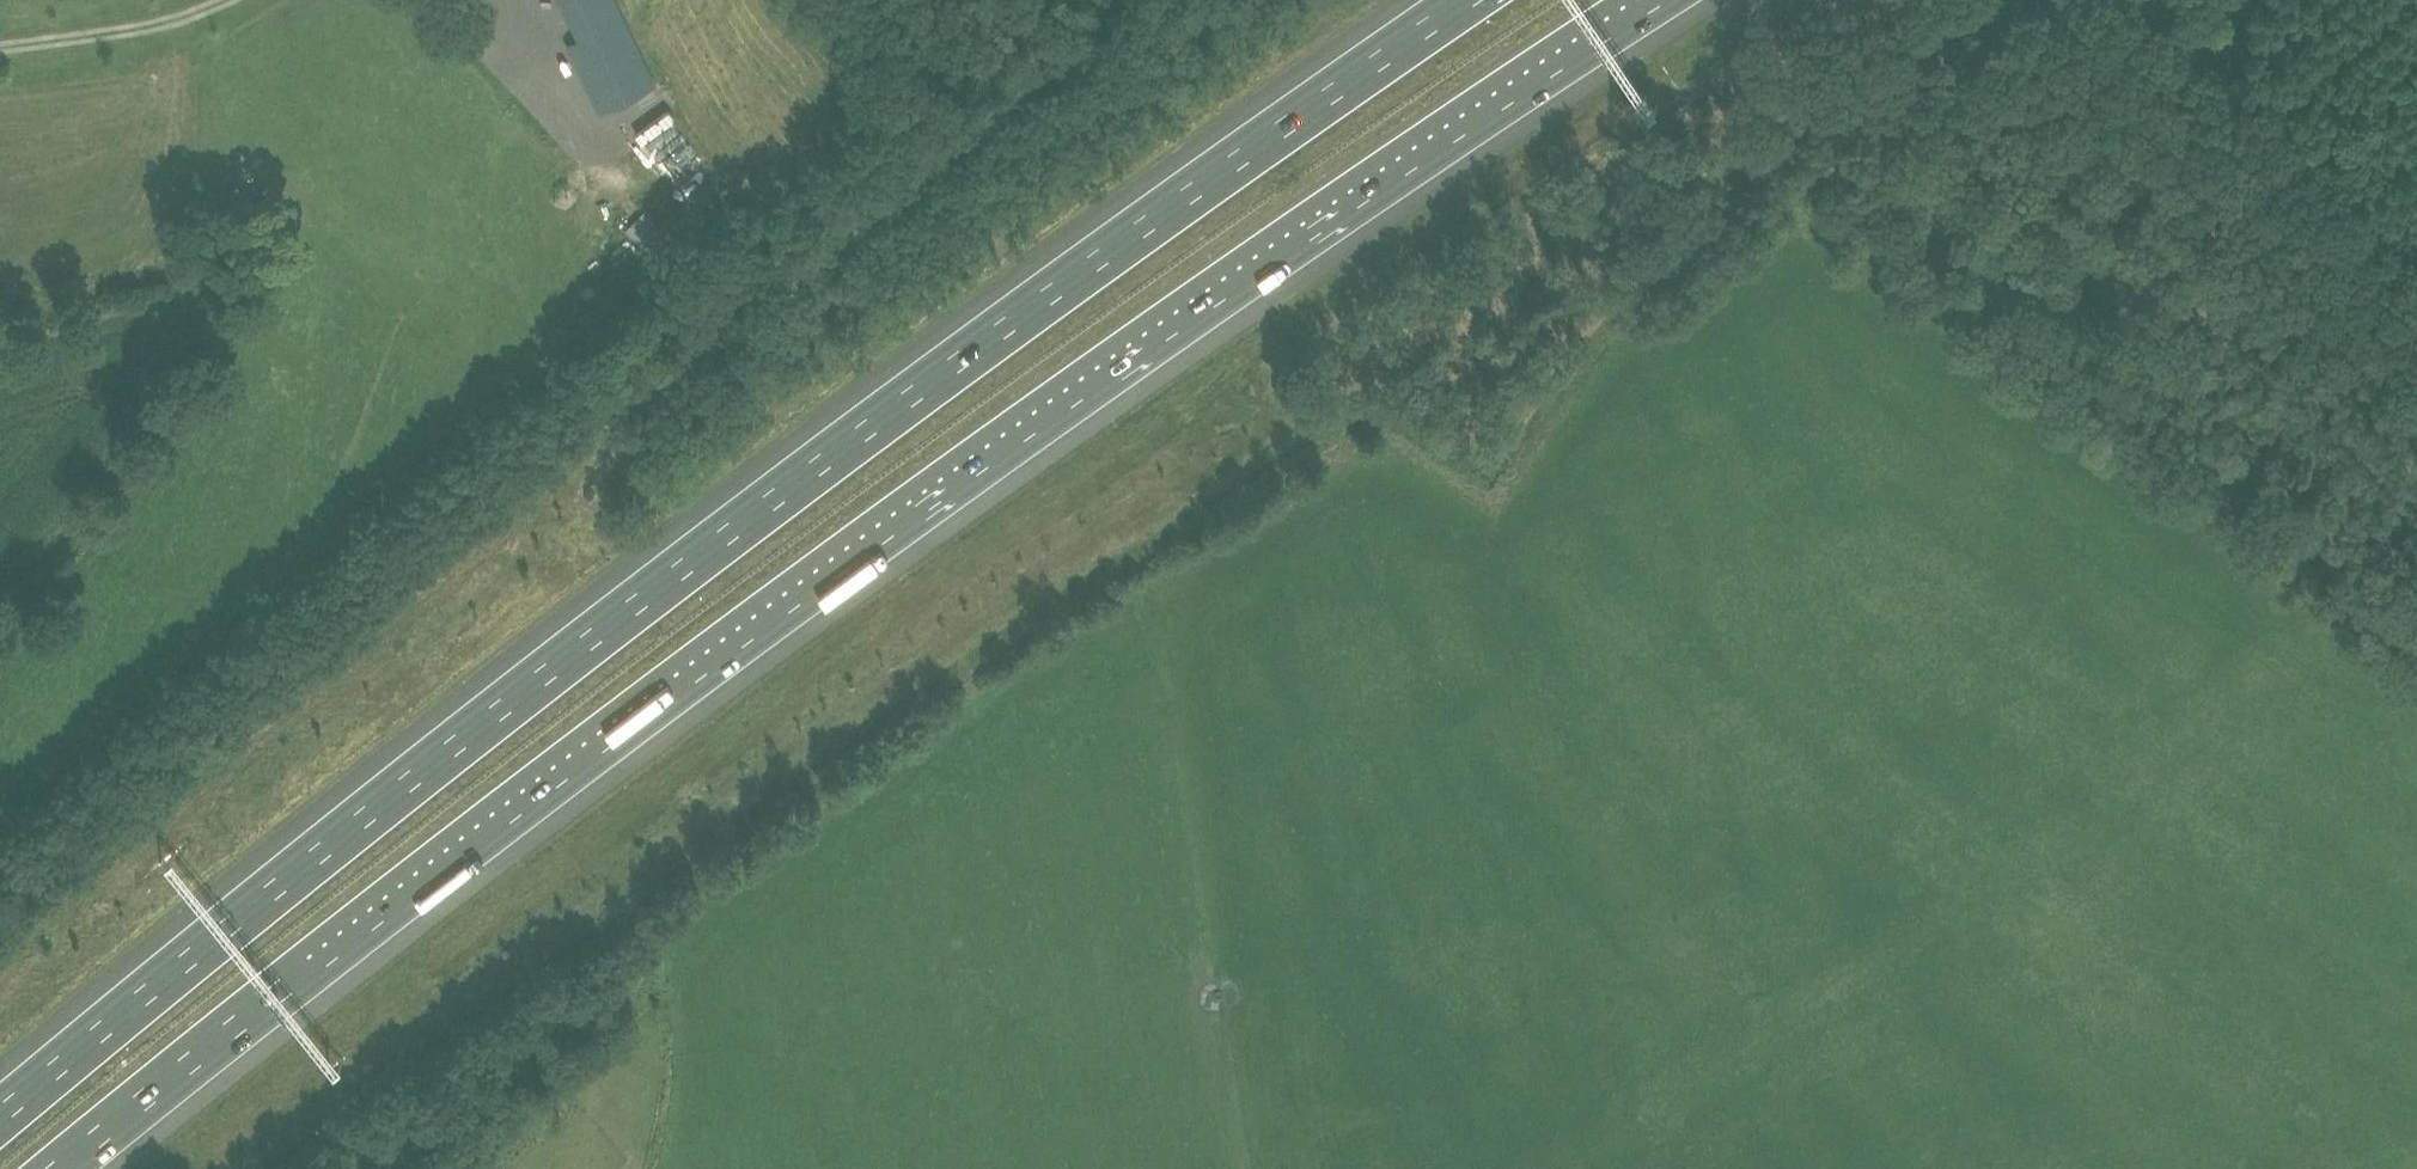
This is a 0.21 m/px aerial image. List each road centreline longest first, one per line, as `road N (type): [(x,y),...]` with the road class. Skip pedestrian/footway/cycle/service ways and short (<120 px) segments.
road 1 (motorway): [(60,1168),(671,689),(1337,212),(1652,0)]
road 2 (motorway): [(1469,0),(1008,325),(643,599),(0,1118)]
road 3 (residential): [(676,256),(434,0)]
road 4 (track): [(0,47),(116,32),(224,0)]

